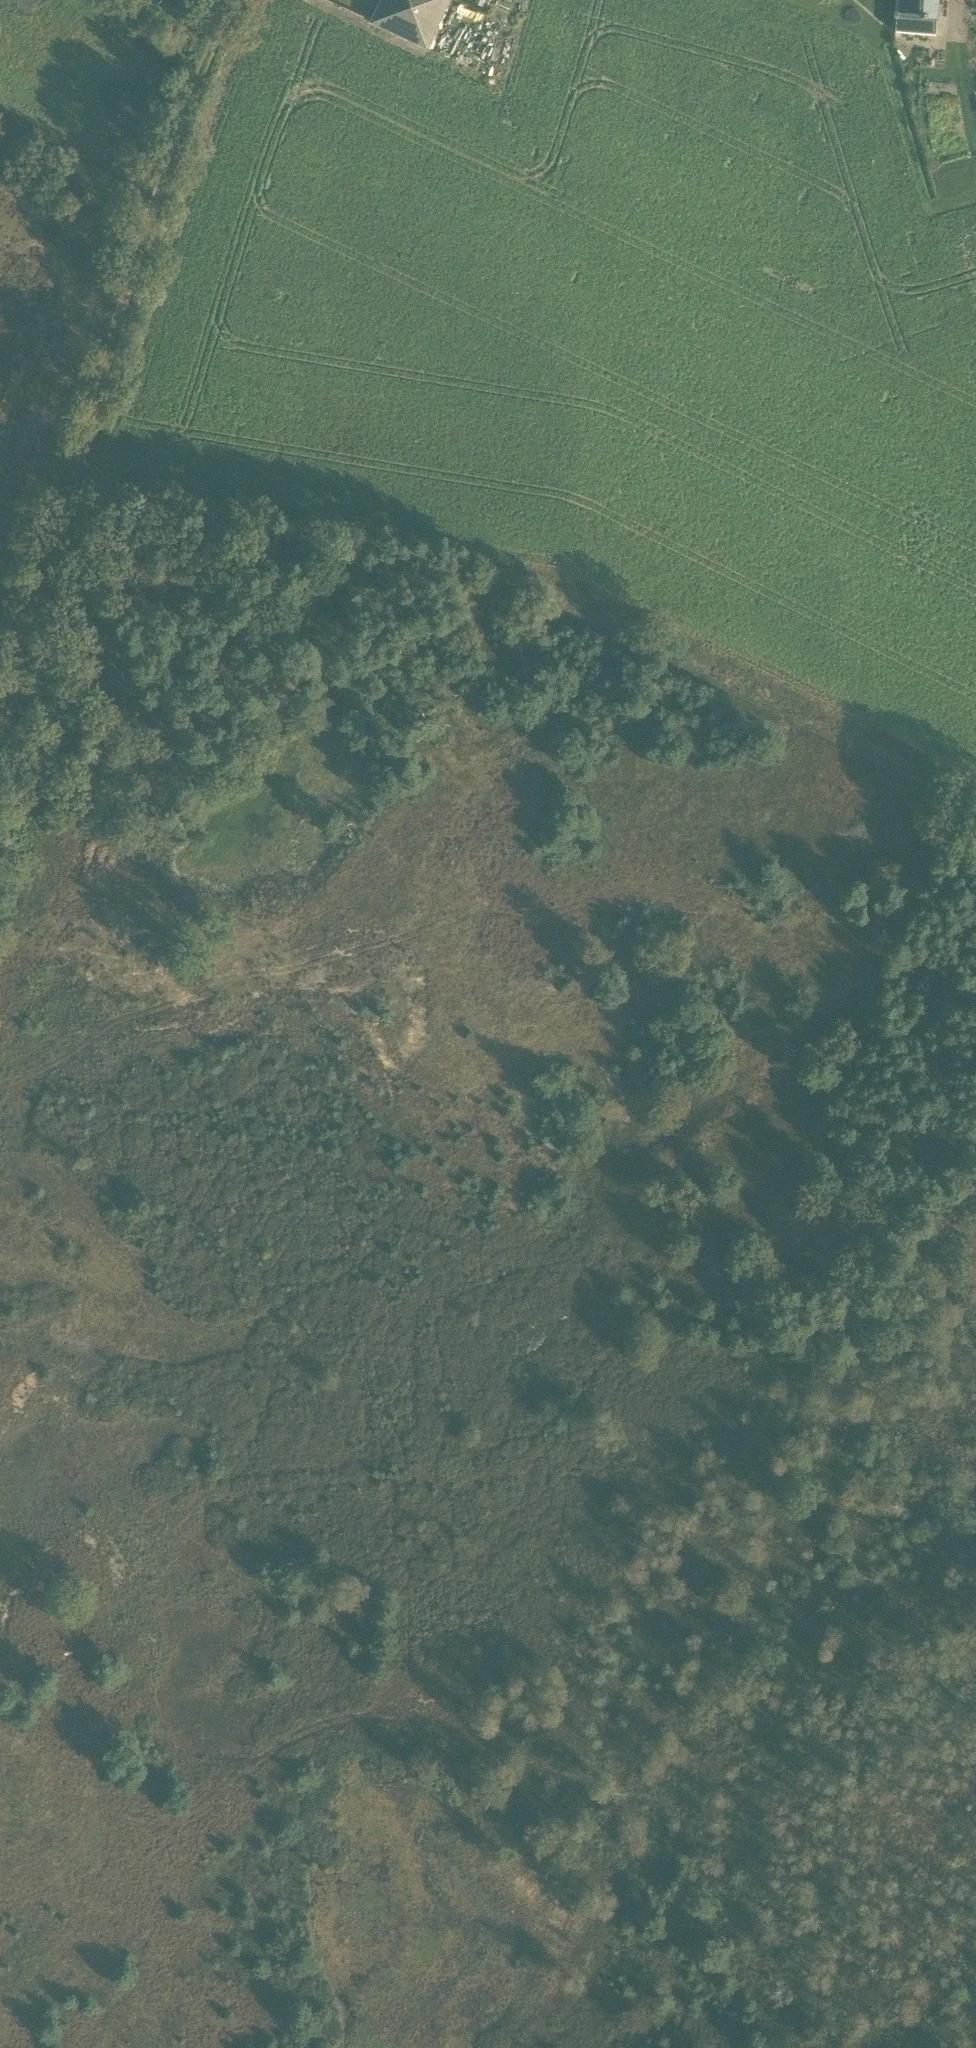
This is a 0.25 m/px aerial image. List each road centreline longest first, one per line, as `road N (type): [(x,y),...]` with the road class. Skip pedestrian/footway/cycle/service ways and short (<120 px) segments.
road 1 (track): [(0,739),(158,195),(234,0)]

